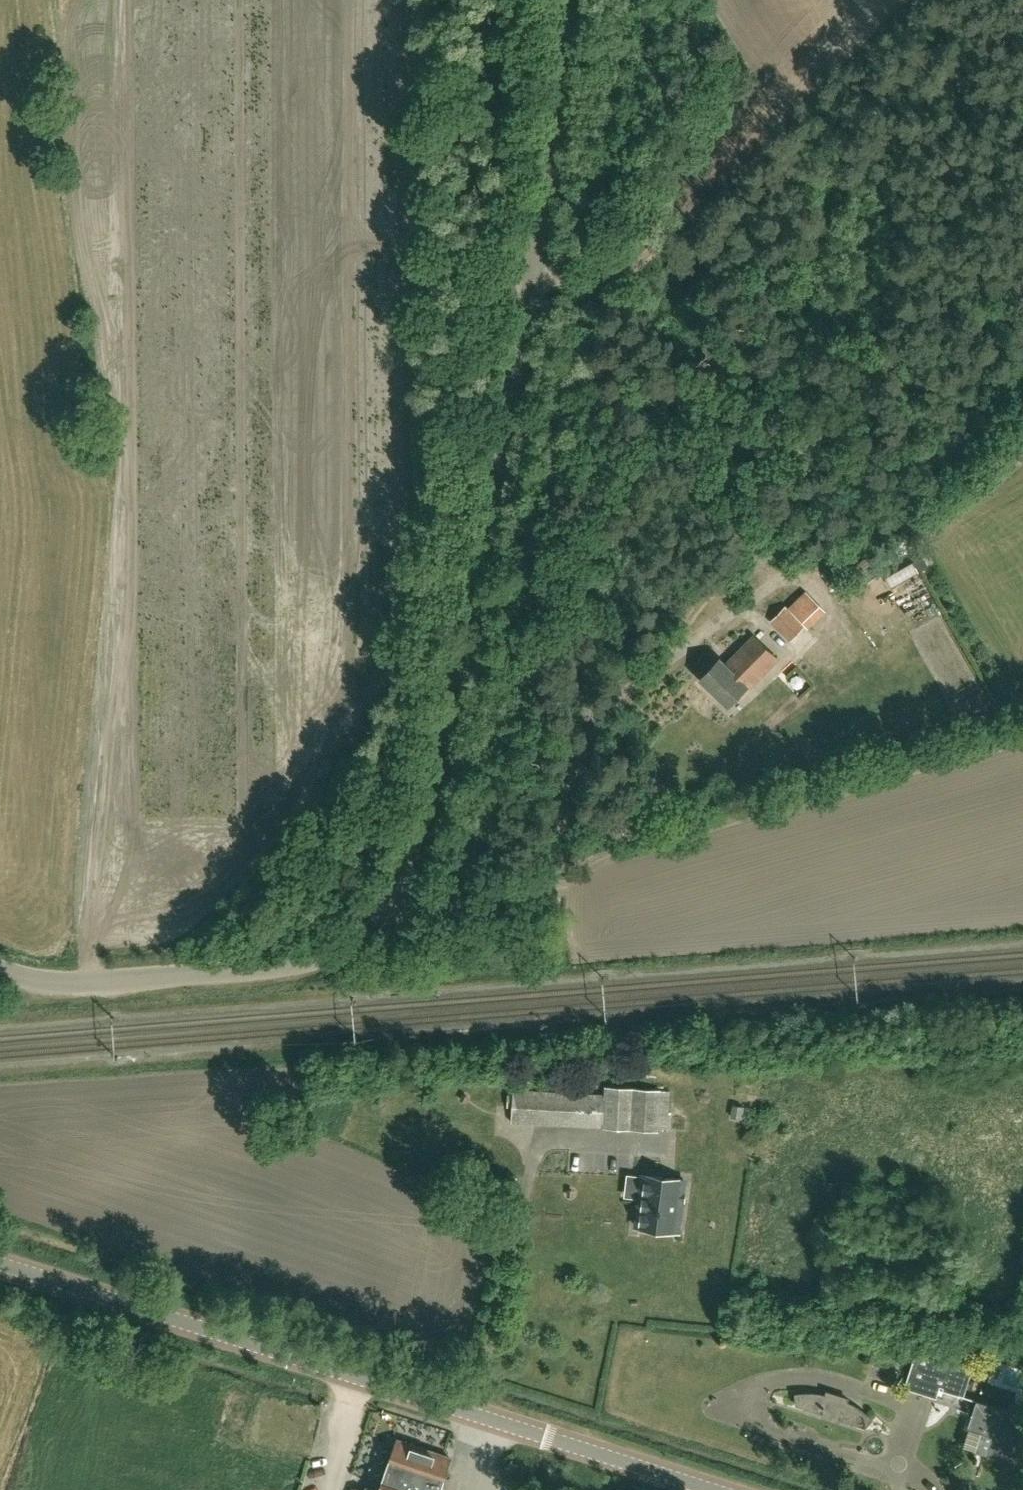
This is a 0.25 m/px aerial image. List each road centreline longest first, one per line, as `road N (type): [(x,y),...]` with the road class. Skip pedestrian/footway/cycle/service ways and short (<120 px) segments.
road 1 (unclassified): [(381,899),(425,804),(485,562),(567,62),(569,0)]
road 2 (tertiary): [(720,1489),(0,1264)]
road 3 (unclassified): [(381,899),(411,902),(482,883),(530,842),(579,725),(640,661),(753,583)]
road 4 (unclassified): [(0,968),(53,984),(284,967),(325,952),(381,899)]

